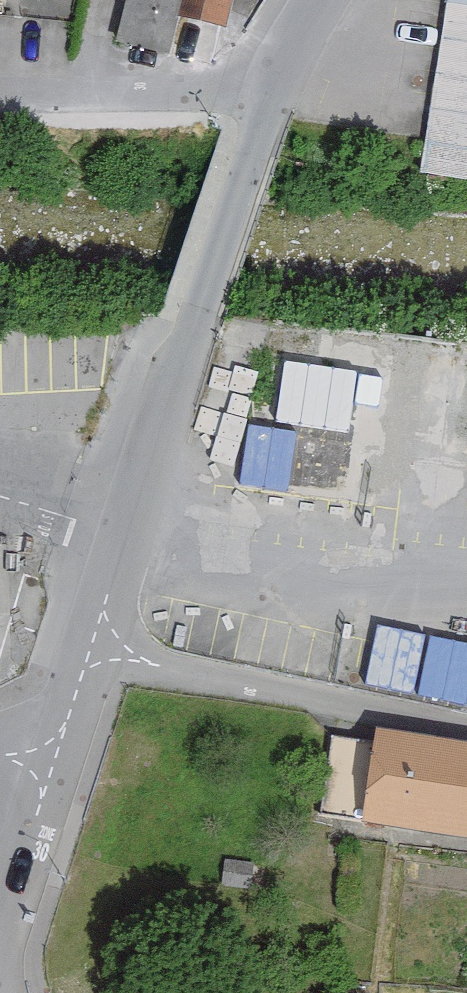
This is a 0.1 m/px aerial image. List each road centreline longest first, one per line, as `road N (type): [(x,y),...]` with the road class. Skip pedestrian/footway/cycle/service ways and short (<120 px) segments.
road 1 (residential): [(291,89),(90,650)]
road 2 (residential): [(90,650),(199,681),(466,736)]
road 3 (residential): [(291,89),(0,93)]
road 4 (residential): [(48,774),(0,931)]
road 5 (residential): [(90,650),(48,774)]

